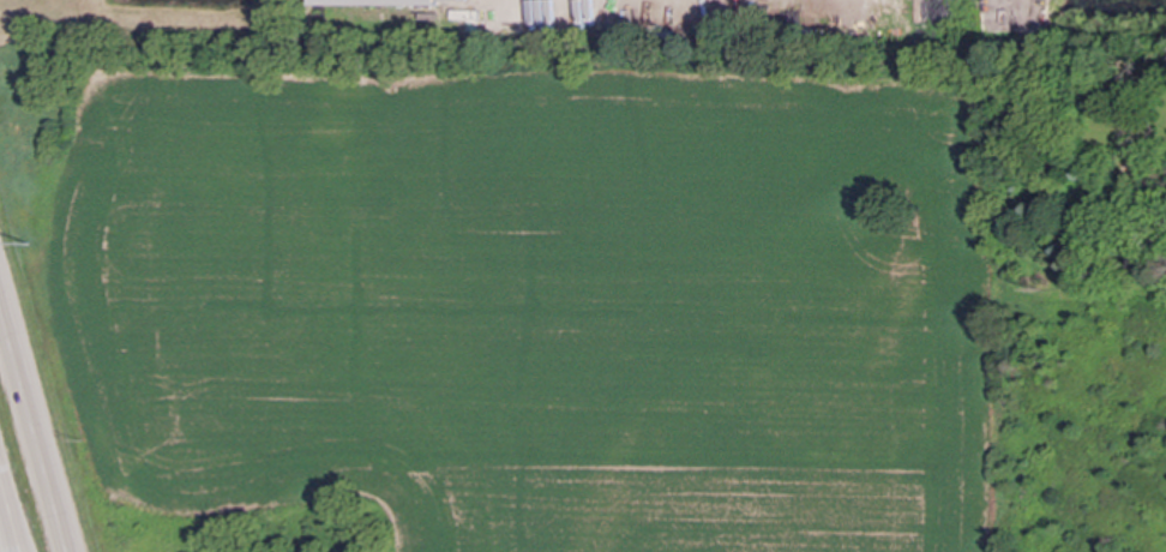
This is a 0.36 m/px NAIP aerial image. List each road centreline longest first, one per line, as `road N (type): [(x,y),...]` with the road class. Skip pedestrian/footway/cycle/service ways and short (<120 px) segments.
road 1 (secondary): [(66,551),(0,309)]

